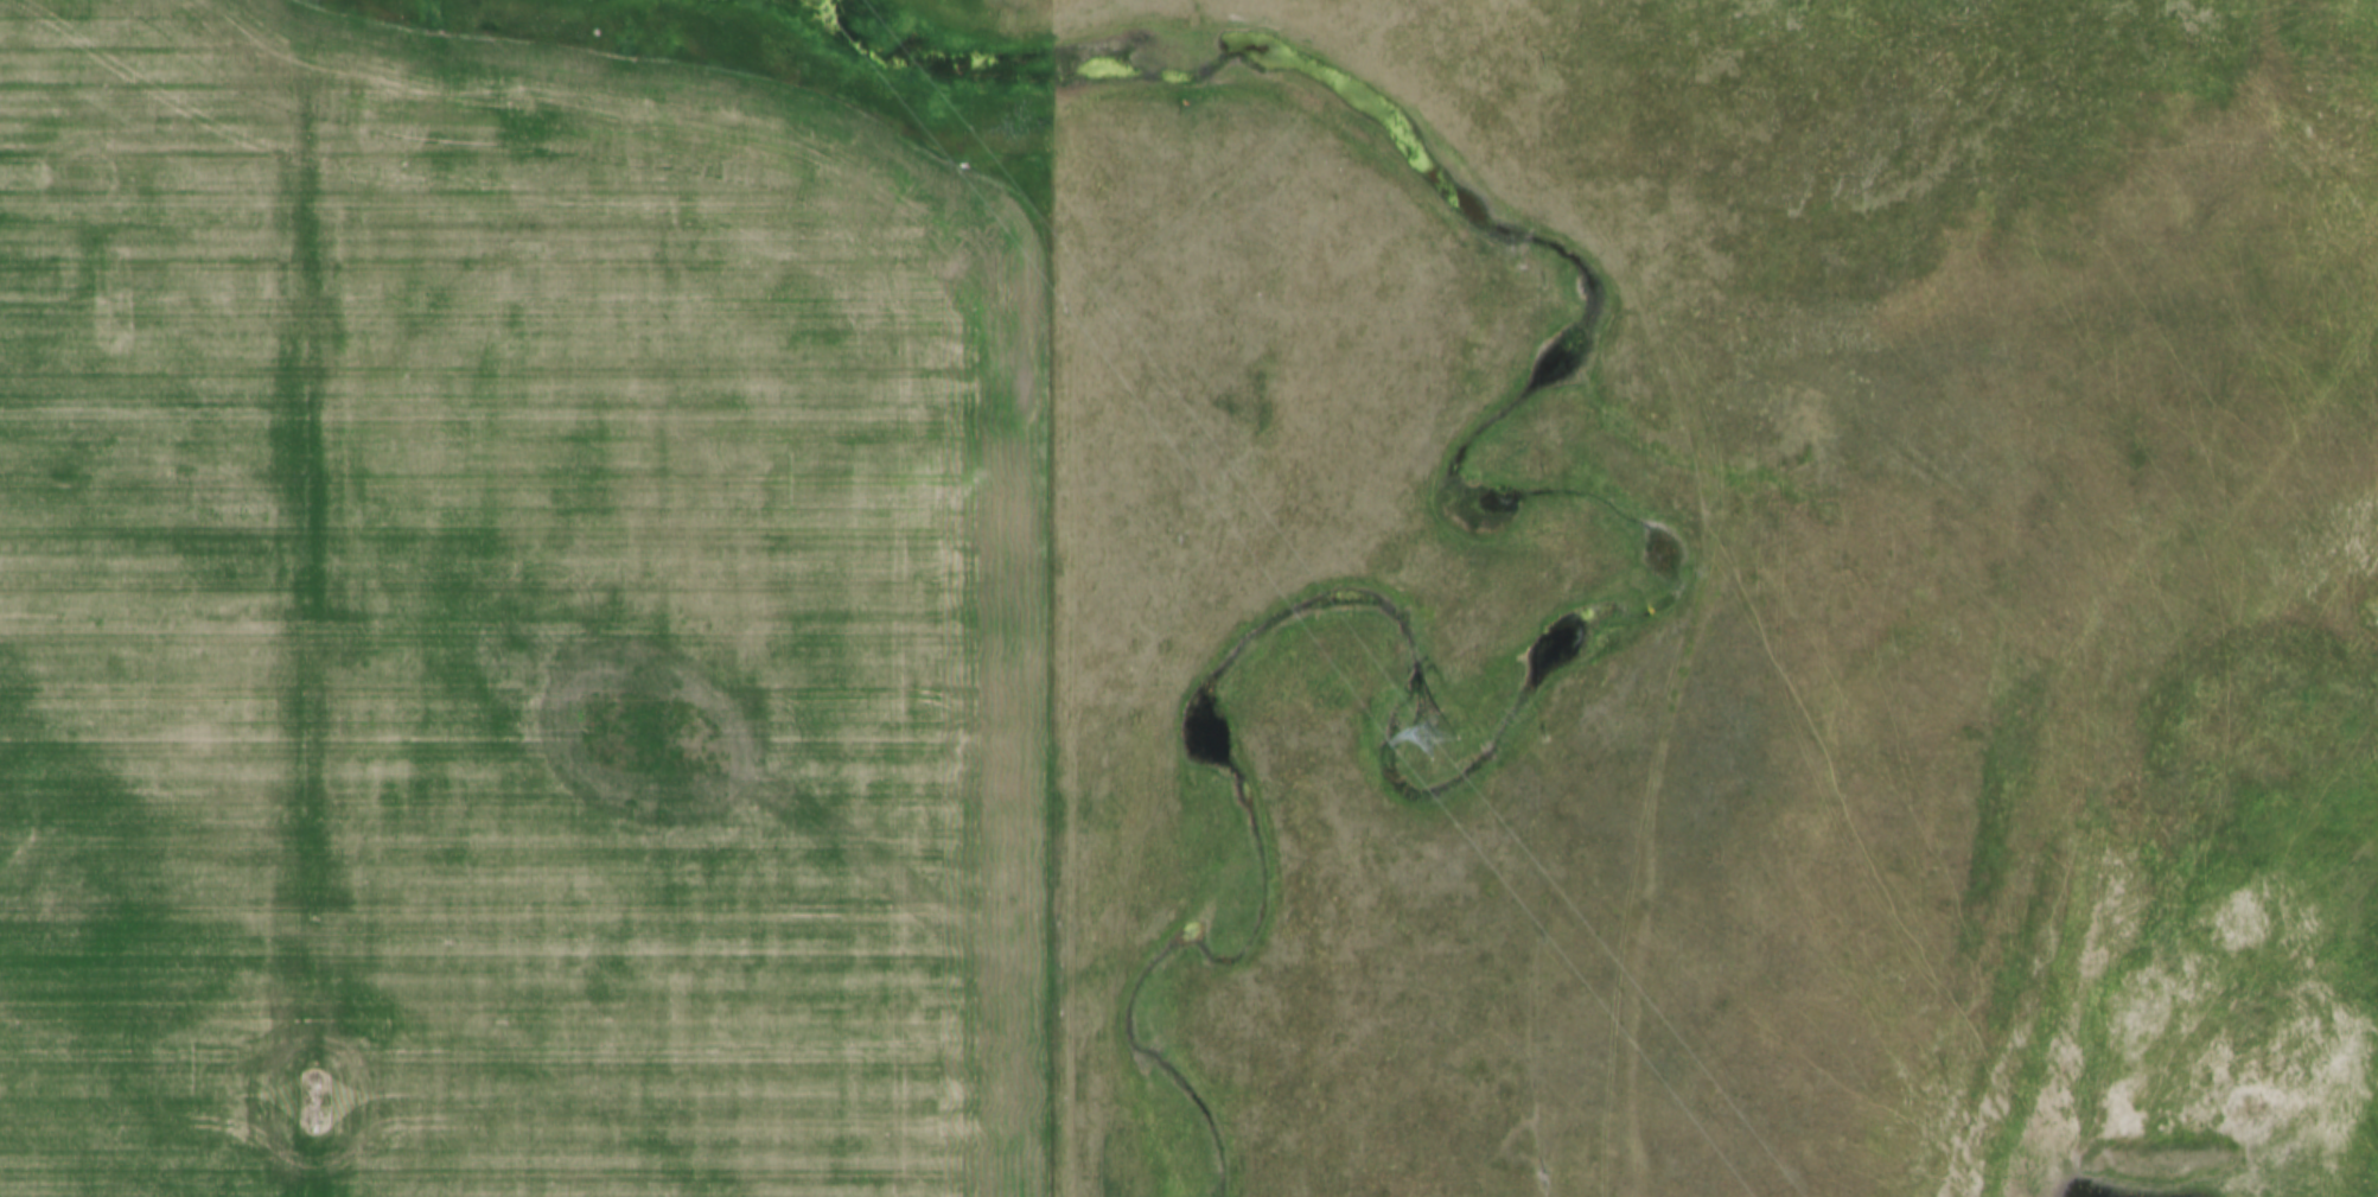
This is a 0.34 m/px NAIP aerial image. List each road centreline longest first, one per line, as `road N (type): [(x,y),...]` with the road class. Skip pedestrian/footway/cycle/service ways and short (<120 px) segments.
road 1 (track): [(1623,1196),(1625,970),(1638,881),(1720,556),(1710,473),(1675,351),(1545,141),(1529,97),(1523,0)]

